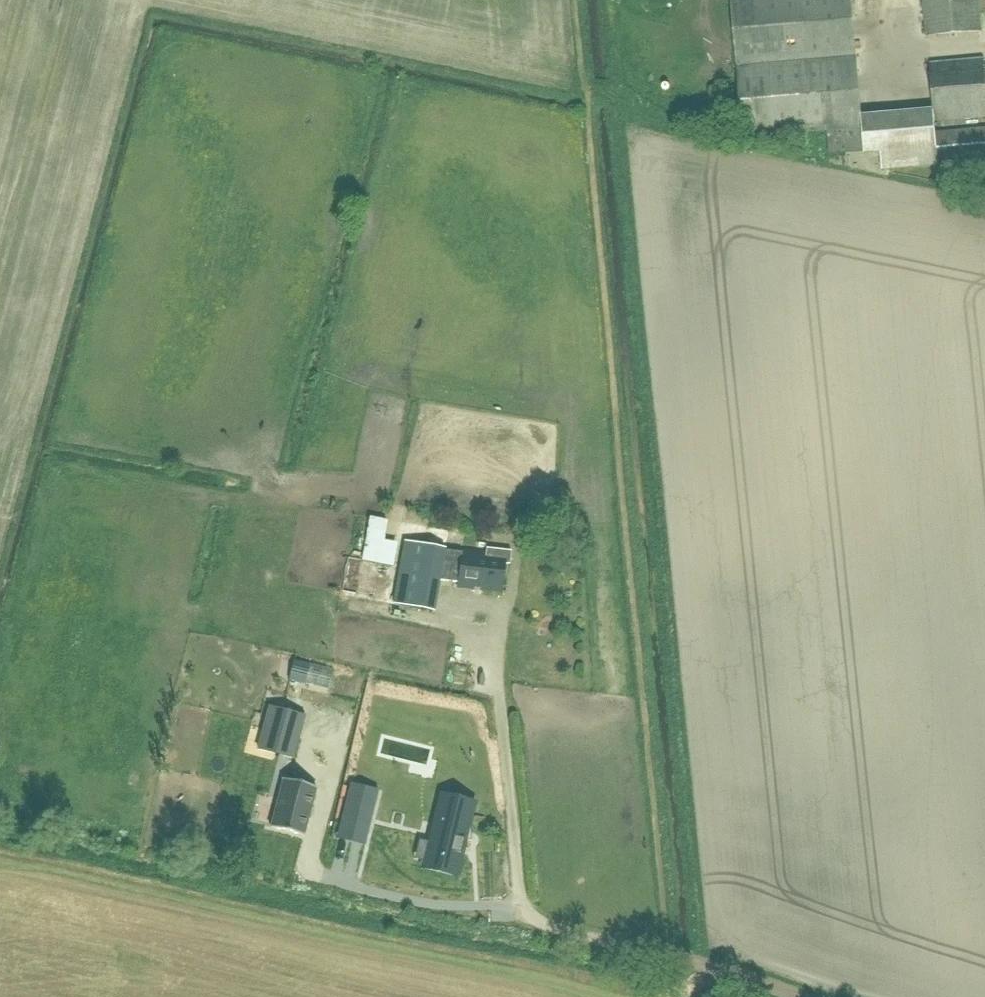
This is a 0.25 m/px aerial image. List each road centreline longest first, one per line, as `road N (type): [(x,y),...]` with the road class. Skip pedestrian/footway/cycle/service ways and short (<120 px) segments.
road 1 (track): [(593,996),(0,852)]
road 2 (track): [(518,928),(788,996)]

